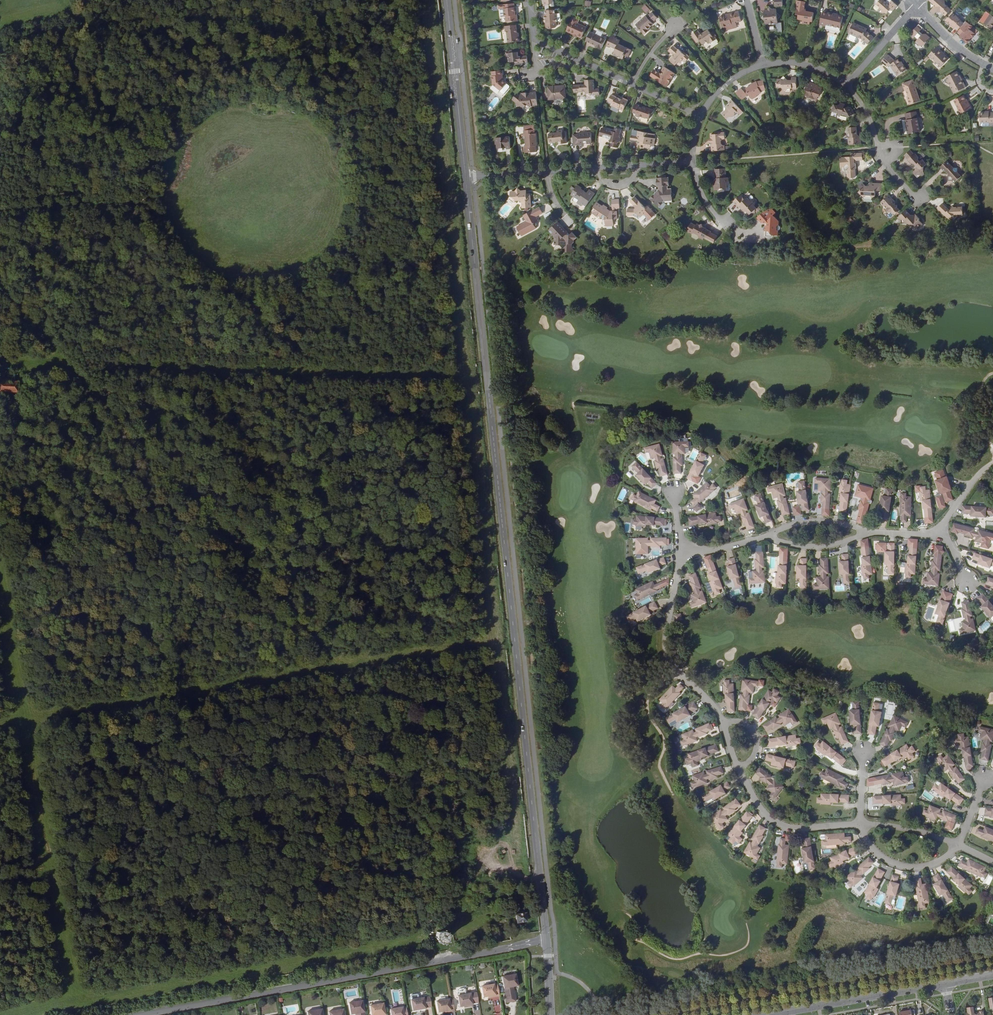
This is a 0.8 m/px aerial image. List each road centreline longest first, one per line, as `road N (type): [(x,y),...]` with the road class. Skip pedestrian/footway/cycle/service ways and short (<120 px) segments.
road 1 (secondary): [(466,178),(546,938)]
road 2 (tertiary): [(148,1014),(546,938)]
road 3 (residential): [(684,549),(664,649),(721,721)]
road 4 (secondary): [(466,178),(447,0)]
road 5 (tertiary): [(945,984),(775,1014)]
road 6 (residential): [(739,768),(774,821),(860,825)]
road 7 (residential): [(917,199),(880,157),(868,117),(845,84)]
road 8 (residential): [(860,825),(871,850),(898,866),(931,865),(957,845)]

